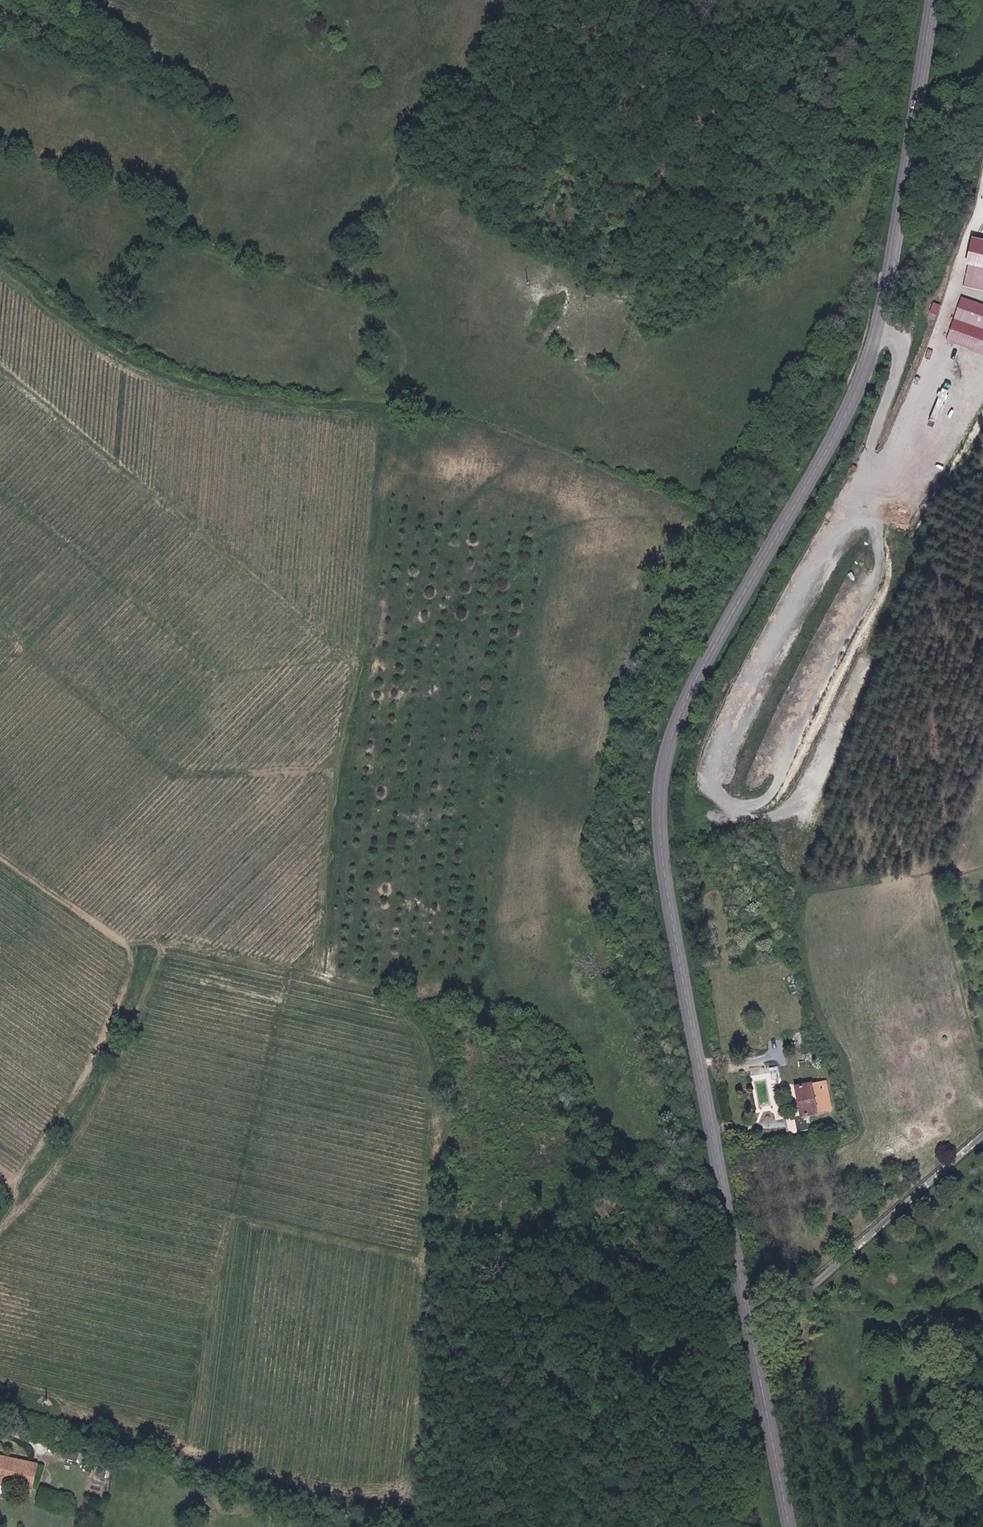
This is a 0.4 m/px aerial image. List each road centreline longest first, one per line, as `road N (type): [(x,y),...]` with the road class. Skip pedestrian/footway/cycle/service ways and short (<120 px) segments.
road 1 (secondary): [(790,1526),(675,918),(662,832),(665,768),(685,706),(858,397),(878,344),(936,0)]

